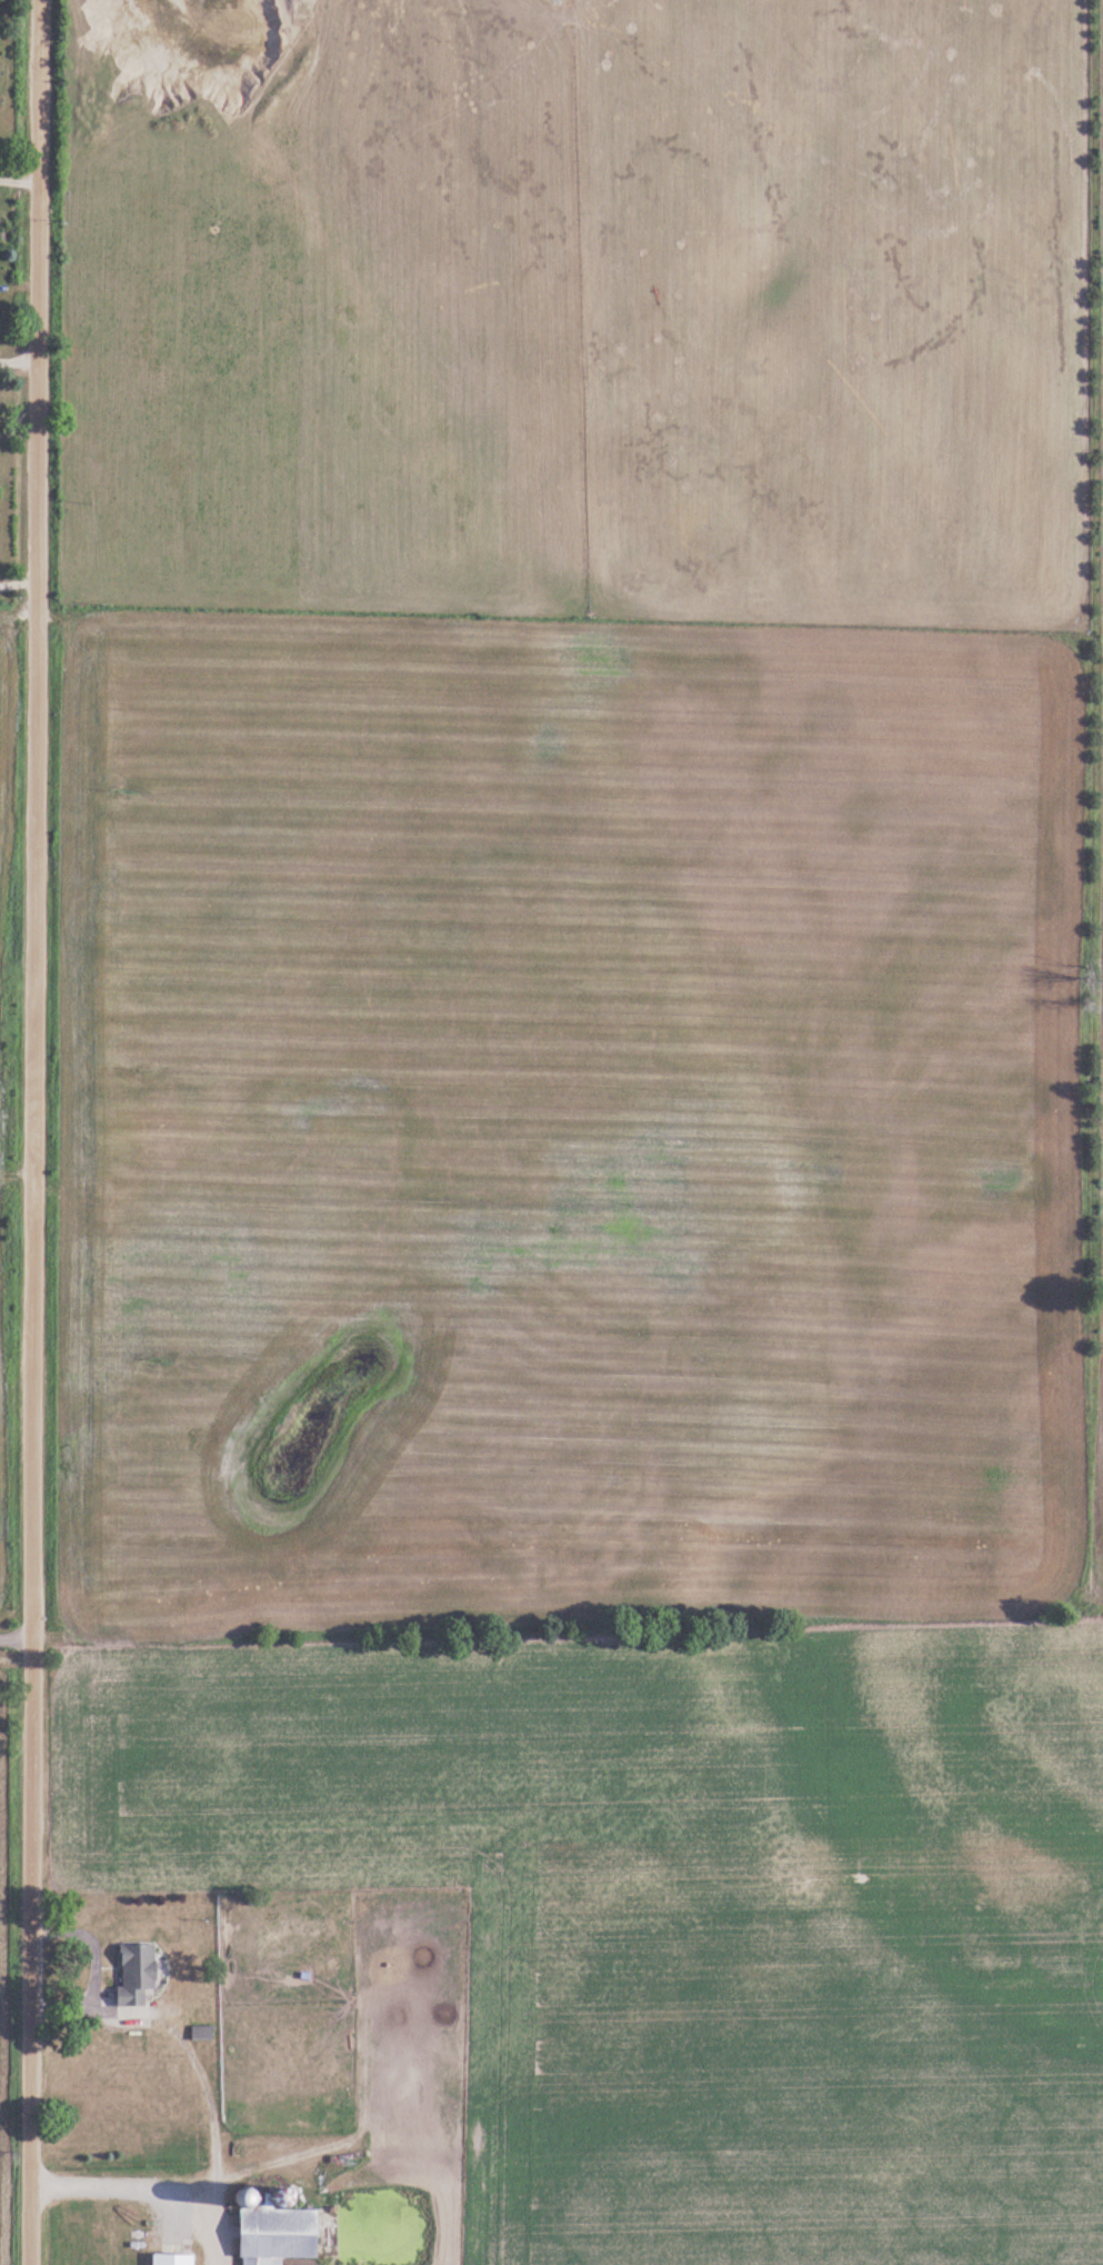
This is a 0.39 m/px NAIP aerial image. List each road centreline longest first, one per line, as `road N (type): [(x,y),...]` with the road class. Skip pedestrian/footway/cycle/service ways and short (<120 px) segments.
road 1 (residential): [(35,2264),(42,0)]

